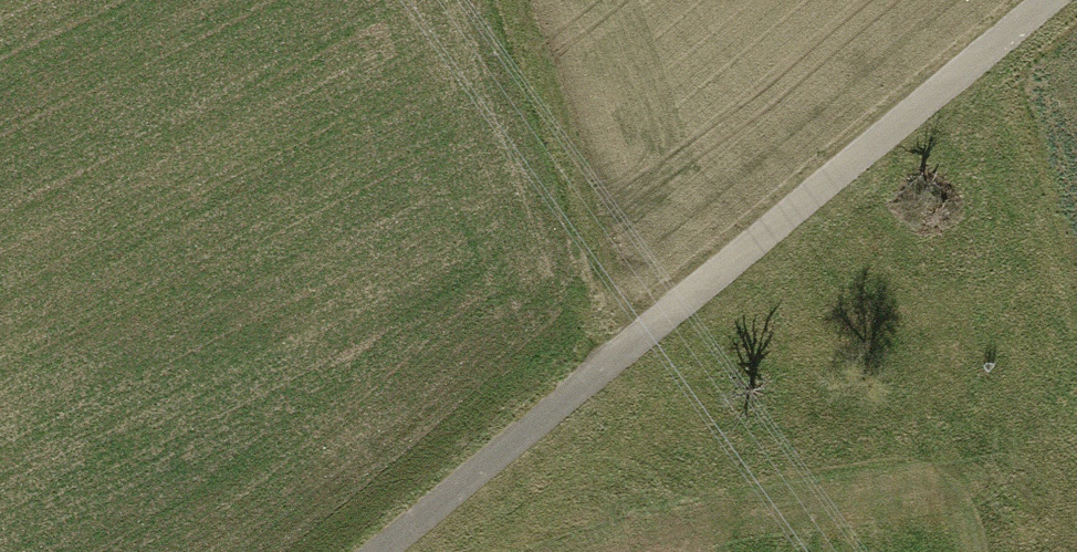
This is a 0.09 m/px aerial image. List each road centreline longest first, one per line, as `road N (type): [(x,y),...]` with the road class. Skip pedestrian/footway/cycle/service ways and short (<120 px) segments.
road 1 (track): [(391,551),(1060,0)]
road 2 (track): [(495,0),(619,365)]

